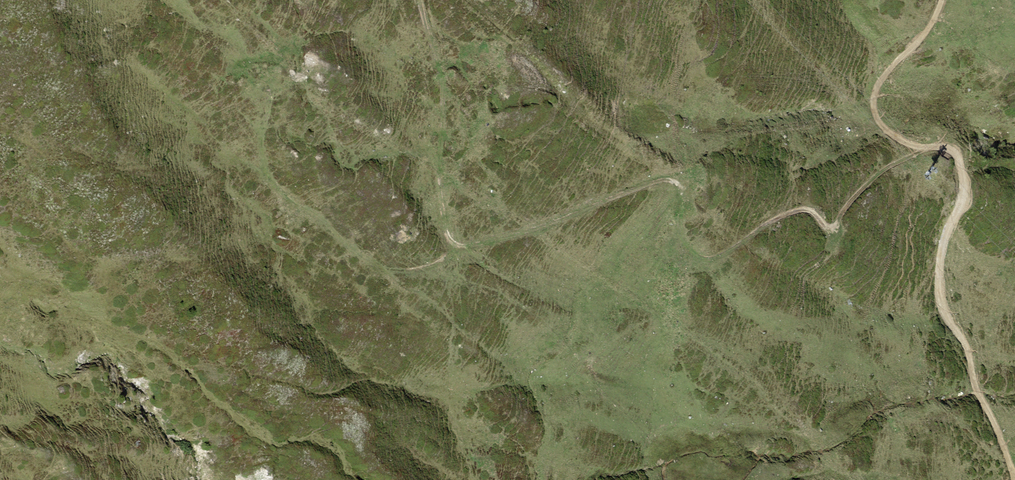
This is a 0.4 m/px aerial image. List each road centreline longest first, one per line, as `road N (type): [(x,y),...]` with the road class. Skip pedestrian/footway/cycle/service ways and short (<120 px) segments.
road 1 (track): [(457,246),(506,238),(664,180),(682,188),(685,244),(694,254),(721,257),(802,210),(835,229),(870,181),(935,148)]
road 2 (track): [(942,0),(918,44),(879,82),(874,109),(898,138),(949,150),(961,161),(965,196),(938,266),(939,301),(969,349),(1014,479)]
road 3 (track): [(419,0),(442,74),(441,199),(457,246)]
road 4 (track): [(457,246),(420,268),(379,266),(285,195),(262,157)]

